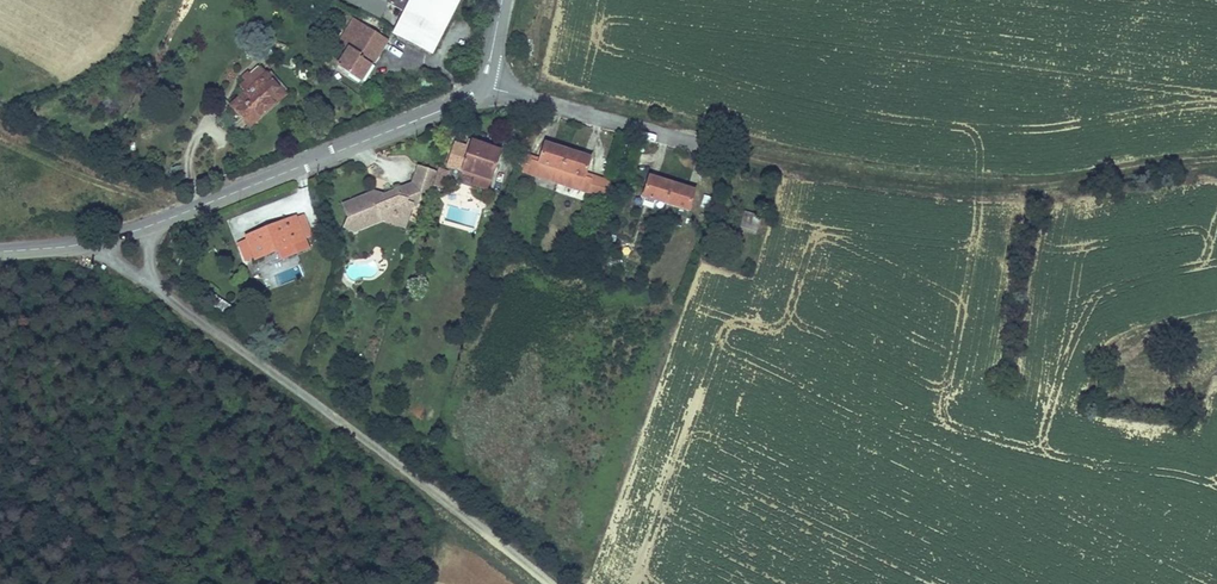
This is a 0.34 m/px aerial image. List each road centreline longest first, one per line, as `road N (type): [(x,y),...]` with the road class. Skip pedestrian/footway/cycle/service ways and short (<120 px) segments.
road 1 (unclassified): [(0,251),(124,233),(447,108),(480,85)]
road 2 (track): [(1216,159),(990,189),(875,179),(720,150)]
road 3 (unclassified): [(720,150),(480,85)]

